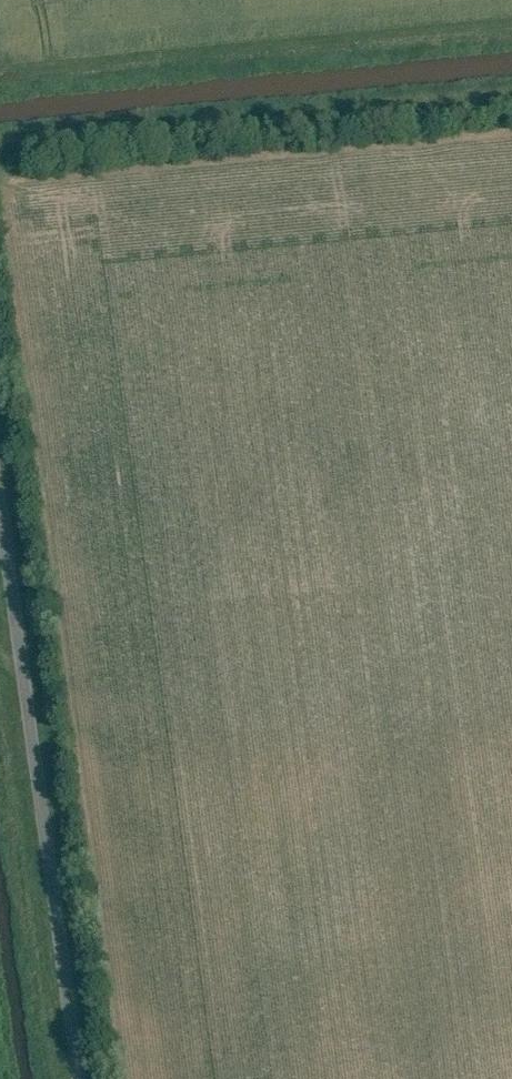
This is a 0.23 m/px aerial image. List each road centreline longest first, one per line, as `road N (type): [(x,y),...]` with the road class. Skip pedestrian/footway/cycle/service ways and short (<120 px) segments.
road 1 (unclassified): [(0,504),(76,1078)]

